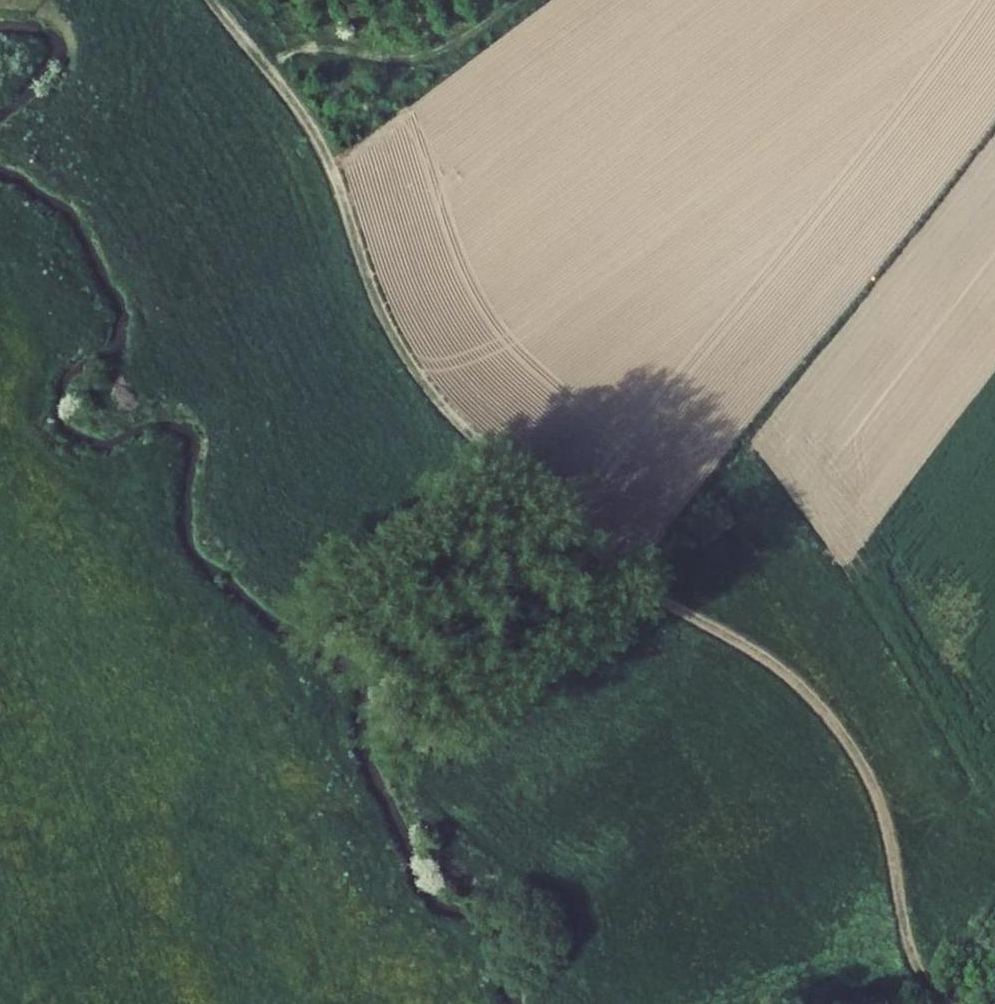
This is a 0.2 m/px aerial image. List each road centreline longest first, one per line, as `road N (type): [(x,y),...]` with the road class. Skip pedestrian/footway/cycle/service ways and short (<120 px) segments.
road 1 (track): [(942,1003),(909,975),(891,857),(859,770),(772,676),(656,595),(444,414),(363,282),(334,167),(216,0)]

